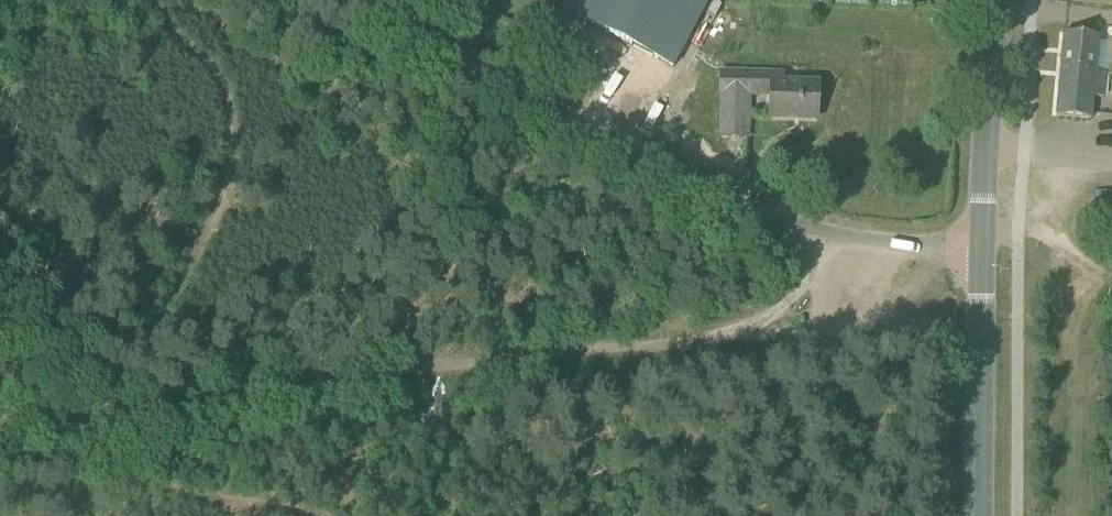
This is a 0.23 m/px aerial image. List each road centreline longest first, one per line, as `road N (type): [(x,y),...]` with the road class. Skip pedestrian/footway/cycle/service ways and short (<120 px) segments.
road 1 (track): [(0,436),(753,329),(805,288),(836,234)]
road 2 (unclassified): [(981,244),(836,234),(731,200),(380,0)]
road 3 (tertiary): [(979,515),(981,244)]
road 4 (tertiary): [(981,244),(997,0)]

